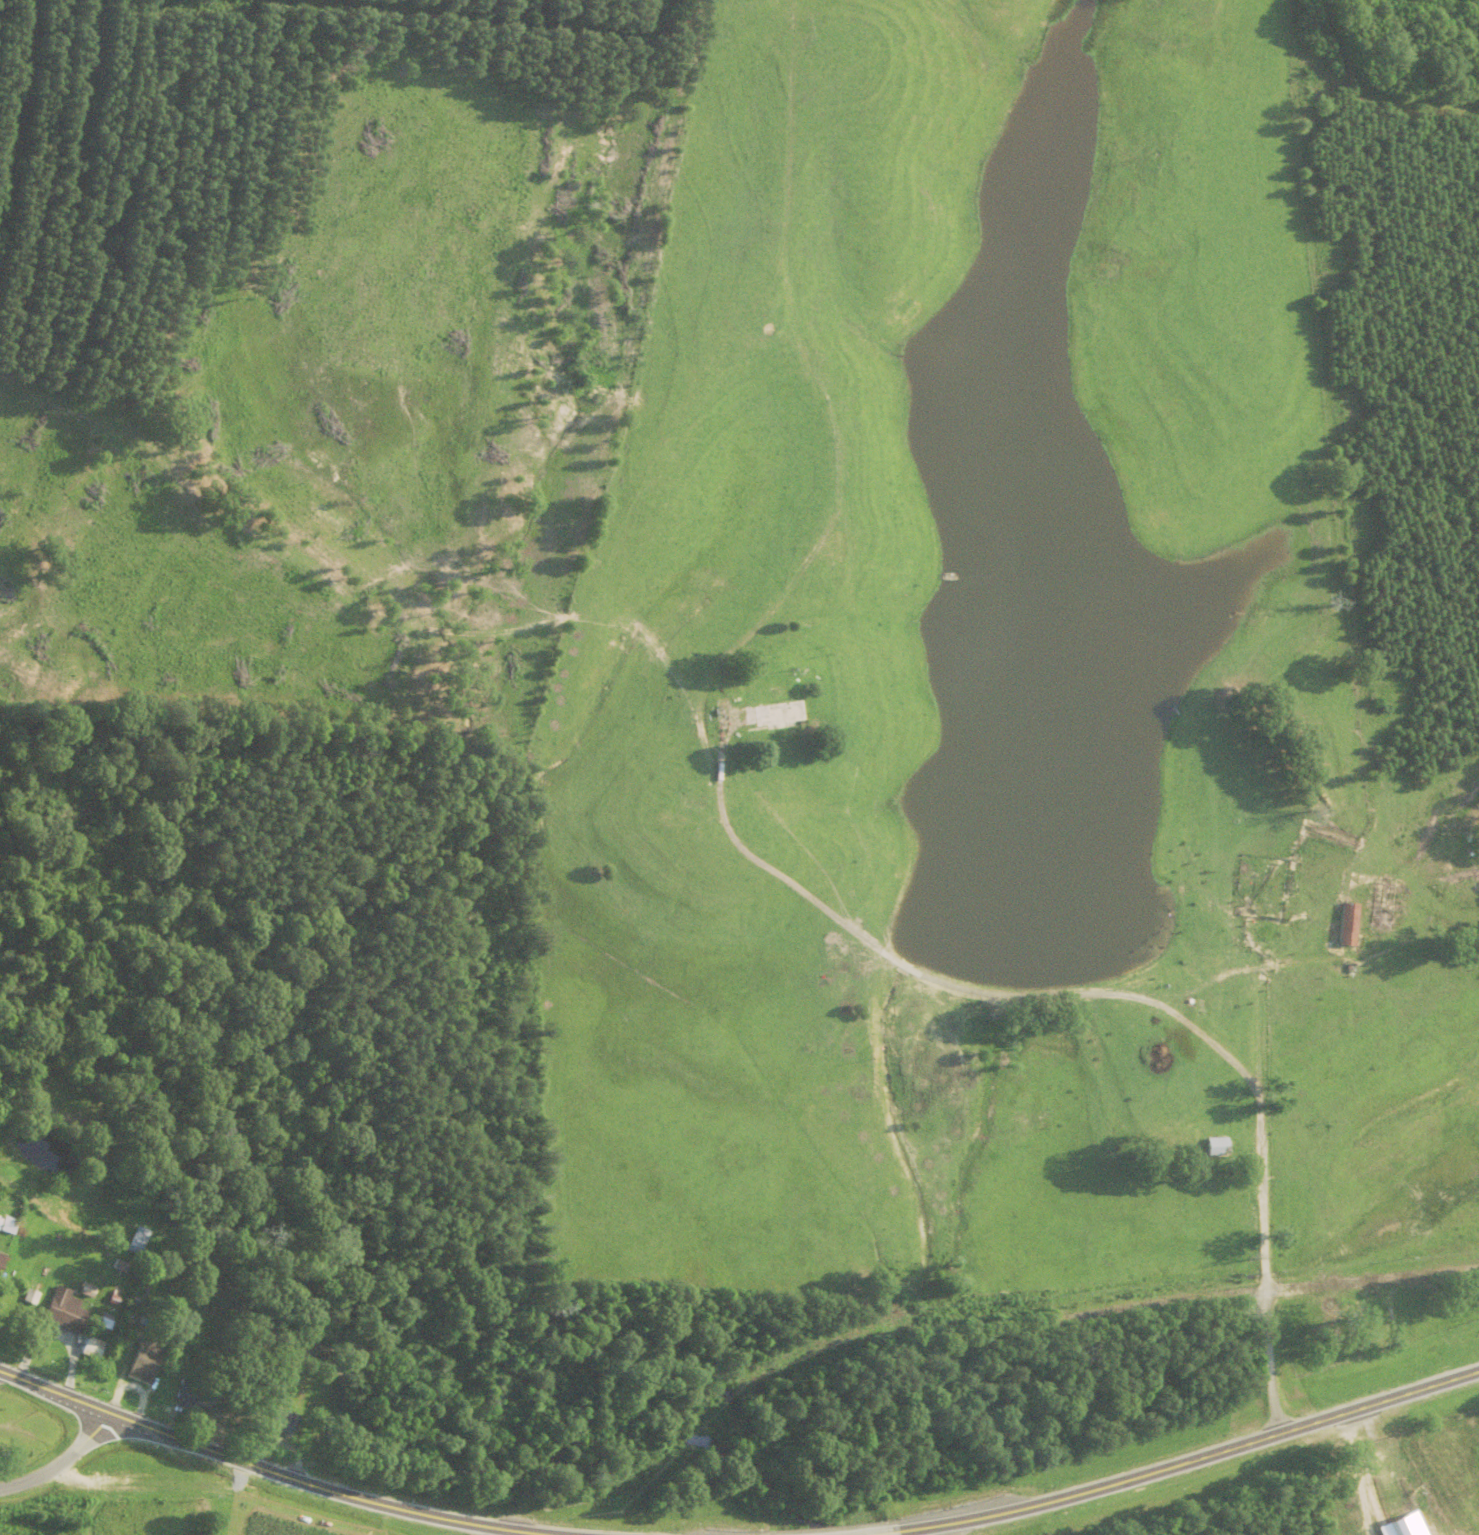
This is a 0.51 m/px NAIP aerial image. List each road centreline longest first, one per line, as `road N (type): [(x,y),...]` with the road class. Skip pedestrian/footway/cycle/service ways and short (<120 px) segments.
road 1 (secondary): [(1478,1370),(1064,1497),(897,1531)]
road 2 (secondary): [(568,1534),(341,1494),(0,1371)]
road 3 (residential): [(0,1486),(72,1454),(108,1412)]

